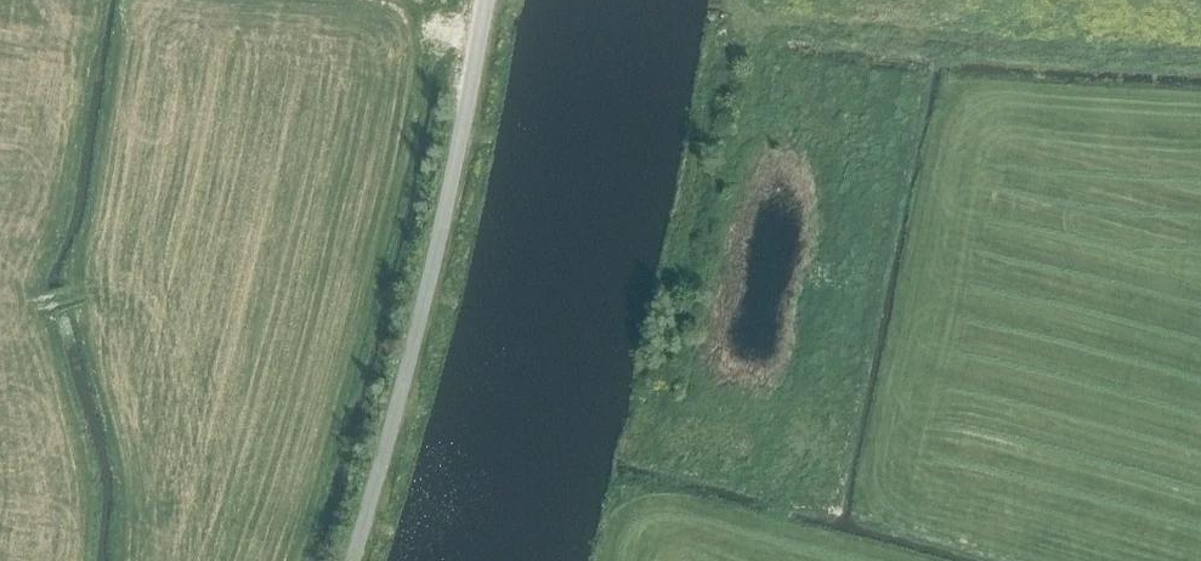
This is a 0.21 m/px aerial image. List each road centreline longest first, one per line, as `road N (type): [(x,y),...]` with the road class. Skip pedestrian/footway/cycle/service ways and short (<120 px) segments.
road 1 (unclassified): [(353,560),(424,299),(486,0)]

